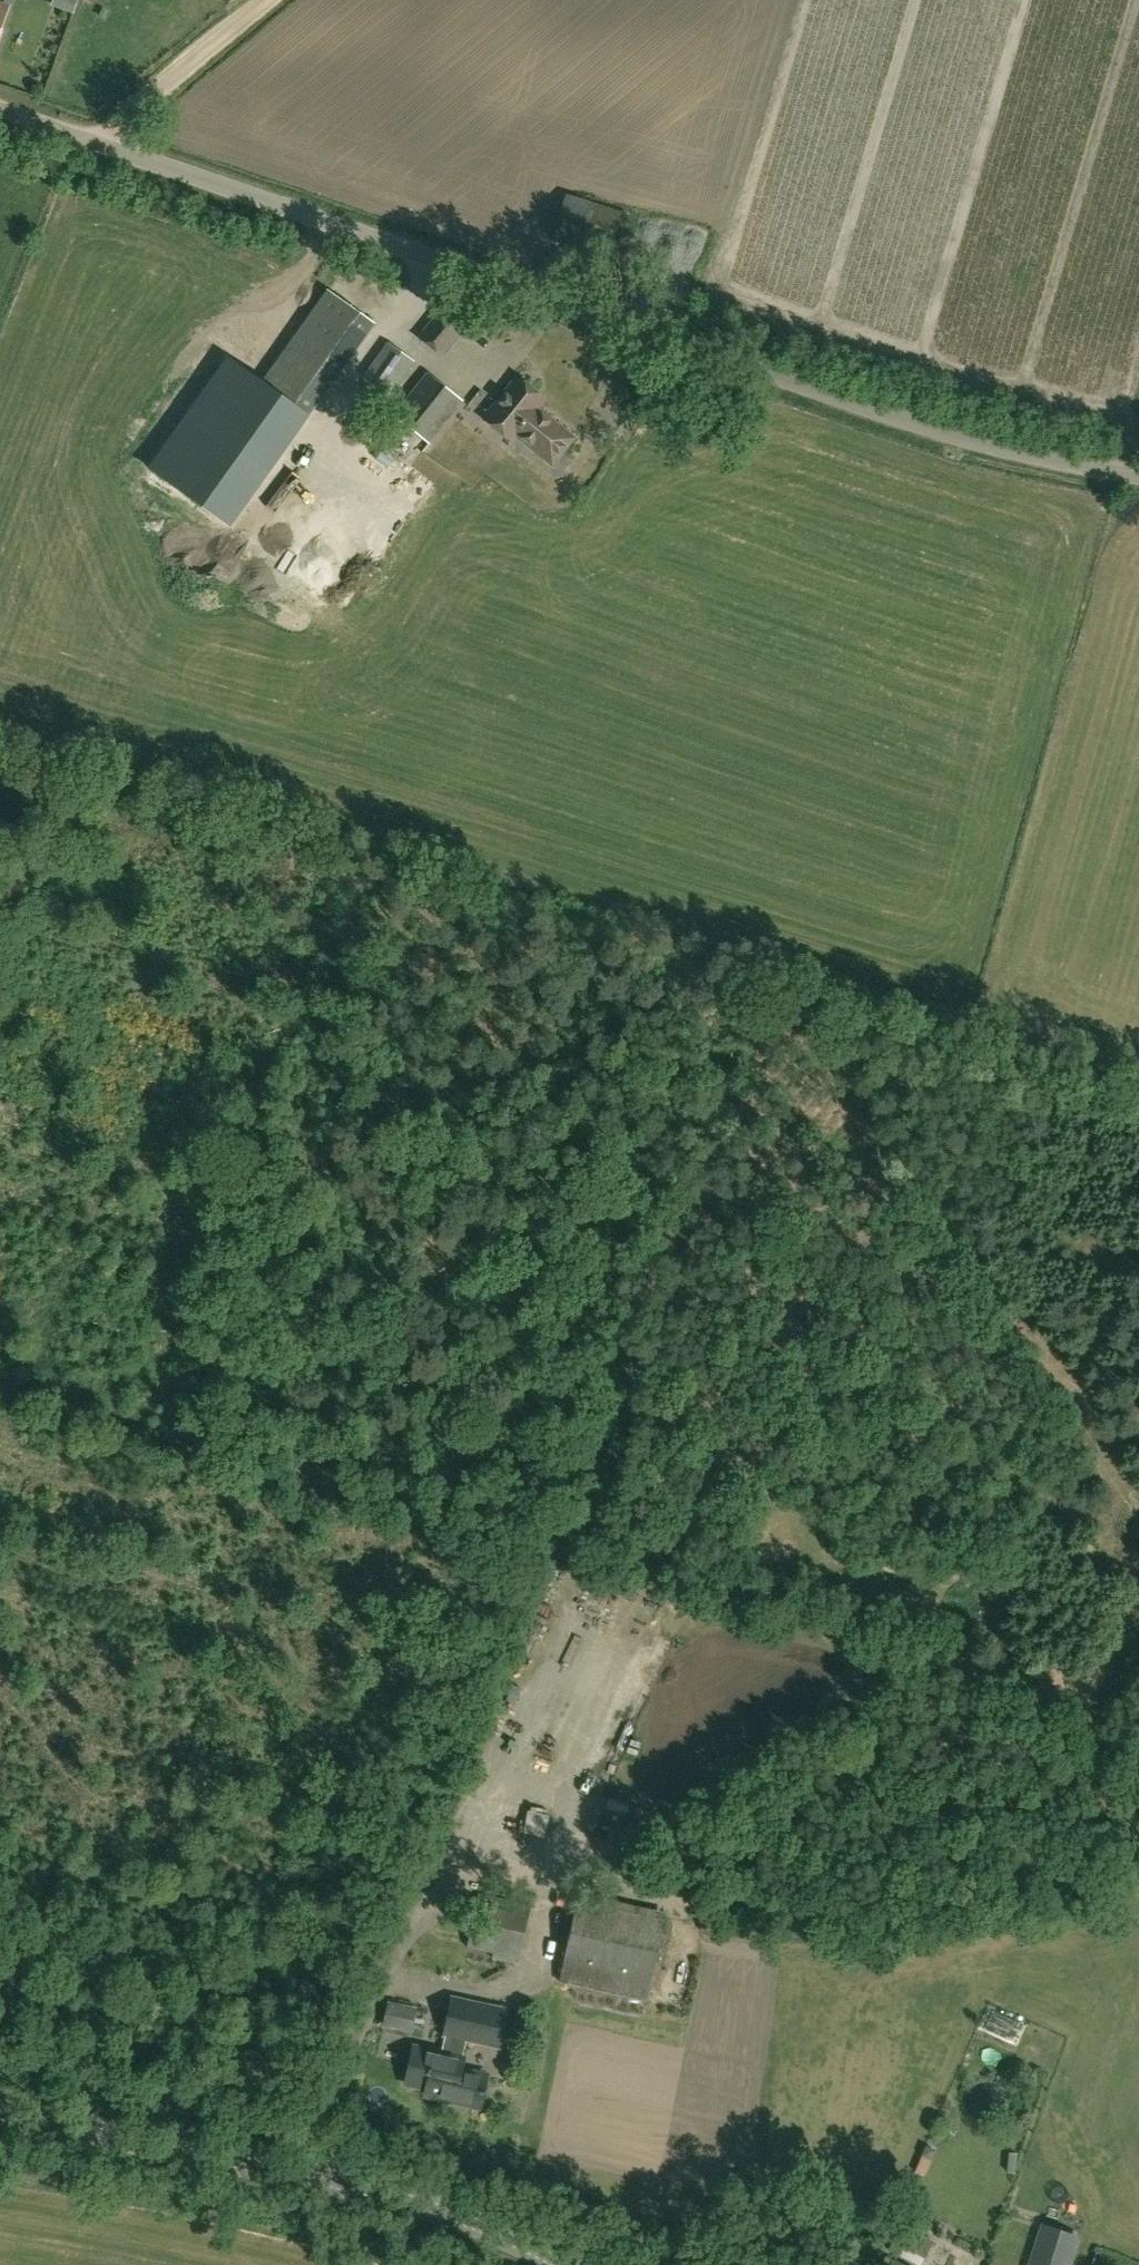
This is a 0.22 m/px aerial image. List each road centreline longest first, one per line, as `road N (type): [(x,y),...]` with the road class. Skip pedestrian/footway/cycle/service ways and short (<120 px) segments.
road 1 (unclassified): [(1138,479),(919,425),(0,113)]
road 2 (unclassified): [(556,2264),(473,2221),(416,2204),(0,2116)]
road 3 (track): [(273,0),(99,148)]

